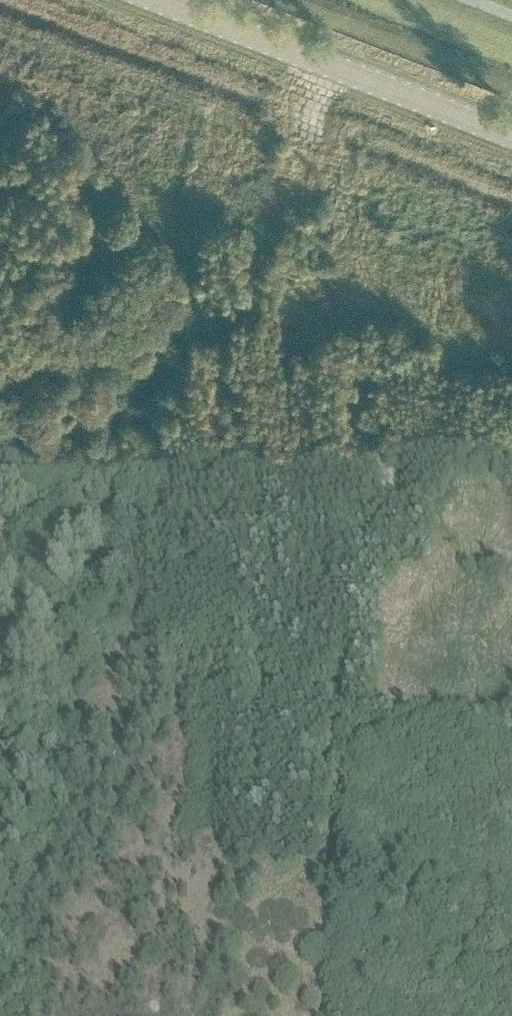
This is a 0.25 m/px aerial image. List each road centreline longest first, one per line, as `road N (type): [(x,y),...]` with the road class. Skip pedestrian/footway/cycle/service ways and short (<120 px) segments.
road 1 (tertiary): [(511,139),(160,0)]

